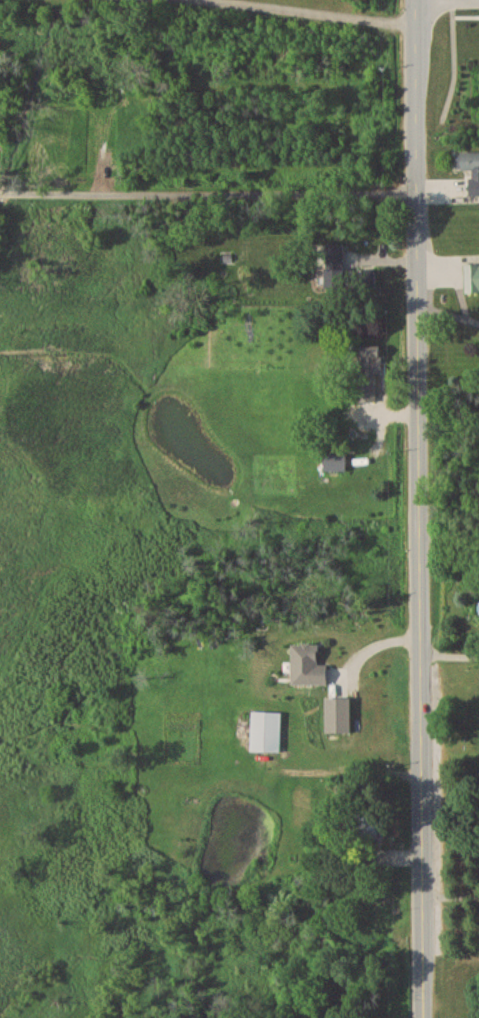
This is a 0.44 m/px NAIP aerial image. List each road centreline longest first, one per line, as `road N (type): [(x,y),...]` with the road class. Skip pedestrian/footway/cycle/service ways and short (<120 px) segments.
road 1 (tertiary): [(417,0),(423,1017)]

